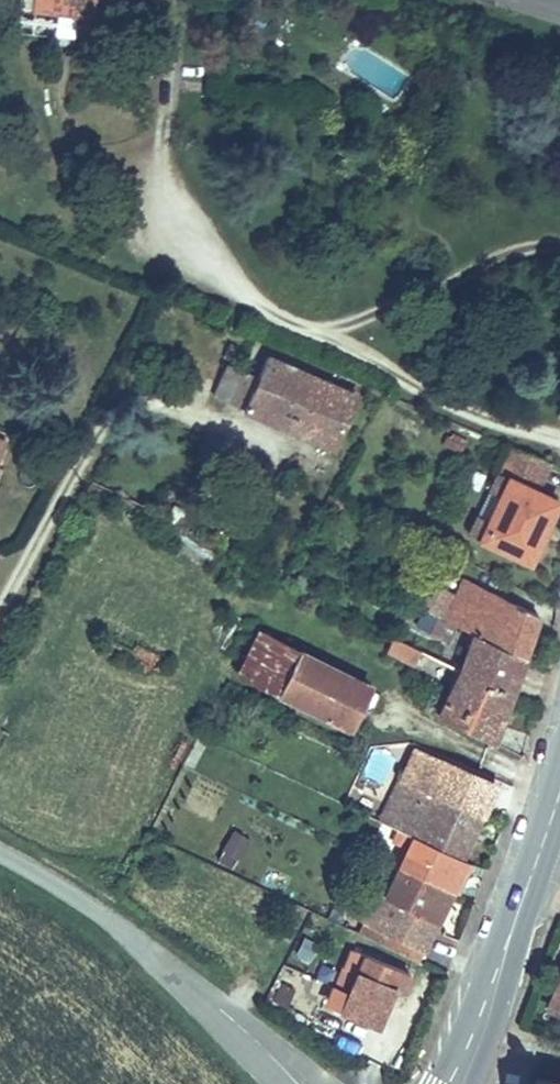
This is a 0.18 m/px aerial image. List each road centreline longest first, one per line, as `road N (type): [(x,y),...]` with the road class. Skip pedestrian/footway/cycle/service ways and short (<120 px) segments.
road 1 (unclassified): [(302,1083),(67,884),(0,847)]
road 2 (primary): [(559,786),(450,1083)]

